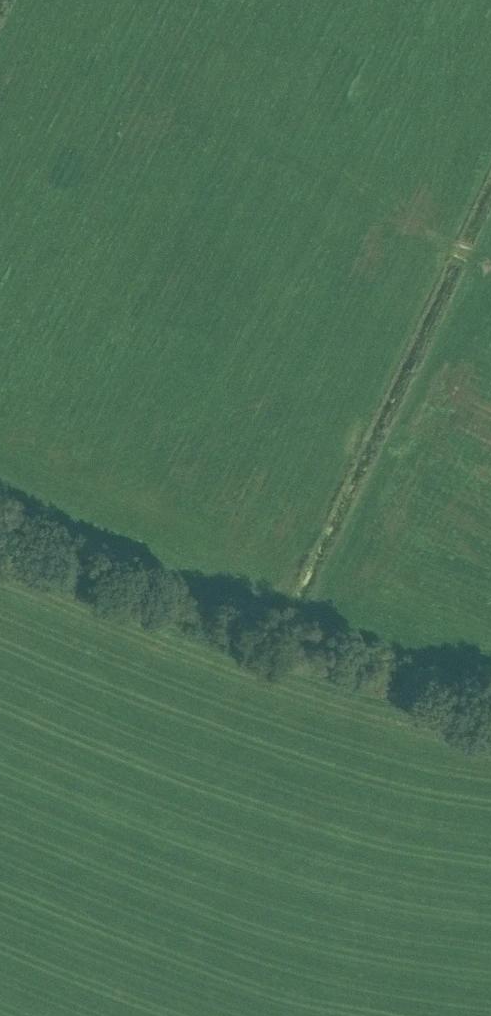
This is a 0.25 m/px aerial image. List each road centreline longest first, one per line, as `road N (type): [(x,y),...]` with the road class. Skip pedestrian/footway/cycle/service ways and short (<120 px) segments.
road 1 (track): [(490,726),(386,704),(0,544)]

